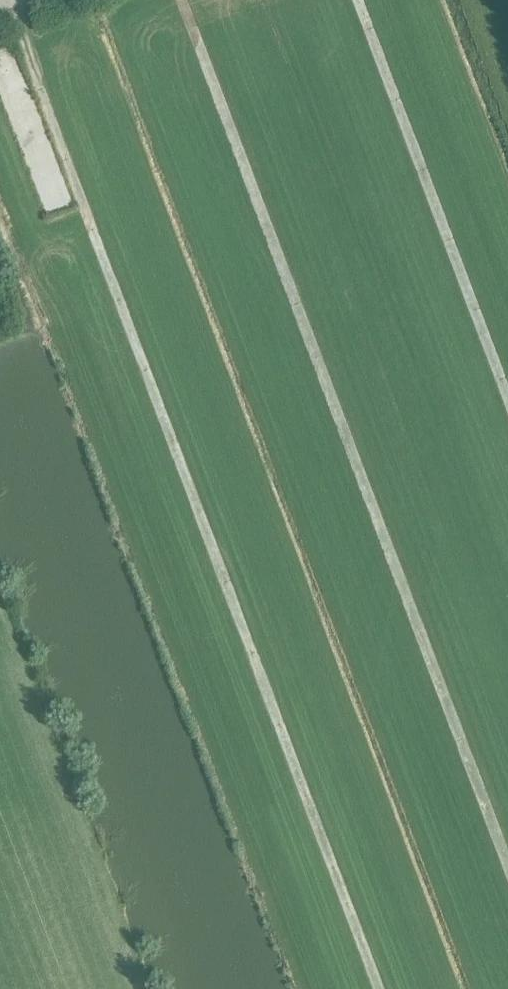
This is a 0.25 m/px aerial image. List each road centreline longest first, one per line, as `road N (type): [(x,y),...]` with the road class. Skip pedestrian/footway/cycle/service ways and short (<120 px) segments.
road 1 (track): [(14,0),(32,72),(378,988)]
road 2 (track): [(507,865),(181,0)]
road 3 (track): [(357,0),(507,402)]

